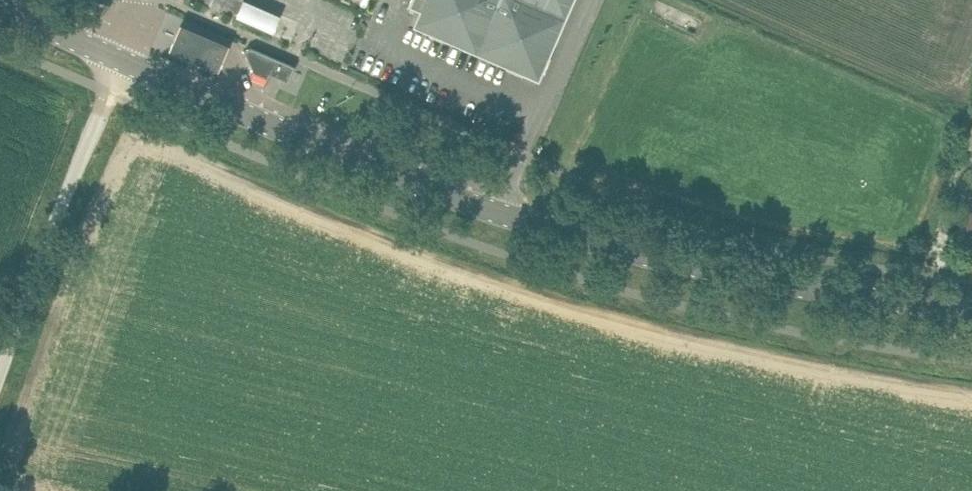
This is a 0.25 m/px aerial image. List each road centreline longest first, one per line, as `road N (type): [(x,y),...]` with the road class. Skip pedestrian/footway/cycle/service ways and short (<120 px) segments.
road 1 (secondary): [(971,312),(673,266),(505,220),(106,54)]
road 2 (unclassified): [(0,376),(109,91),(106,54)]

